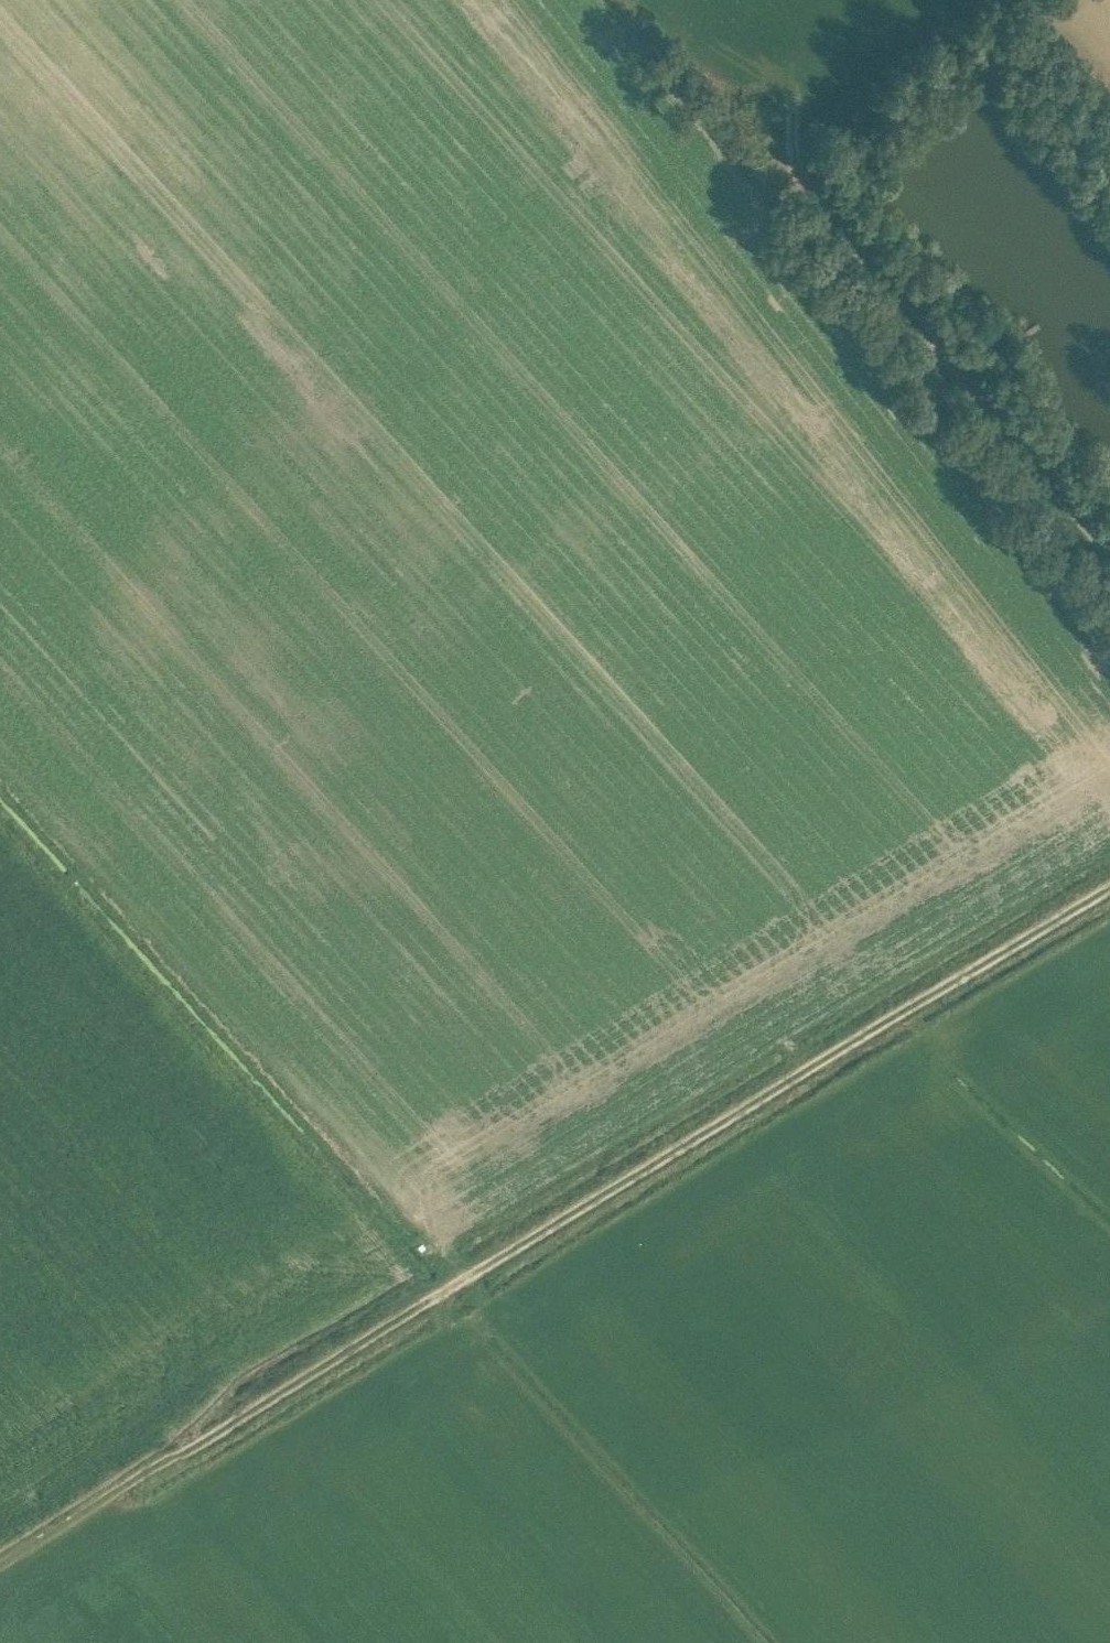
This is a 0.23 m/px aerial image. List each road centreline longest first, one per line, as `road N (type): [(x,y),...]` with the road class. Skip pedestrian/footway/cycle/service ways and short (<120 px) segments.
road 1 (track): [(1109,884),(0,1572)]
road 2 (track): [(1109,547),(658,0)]

